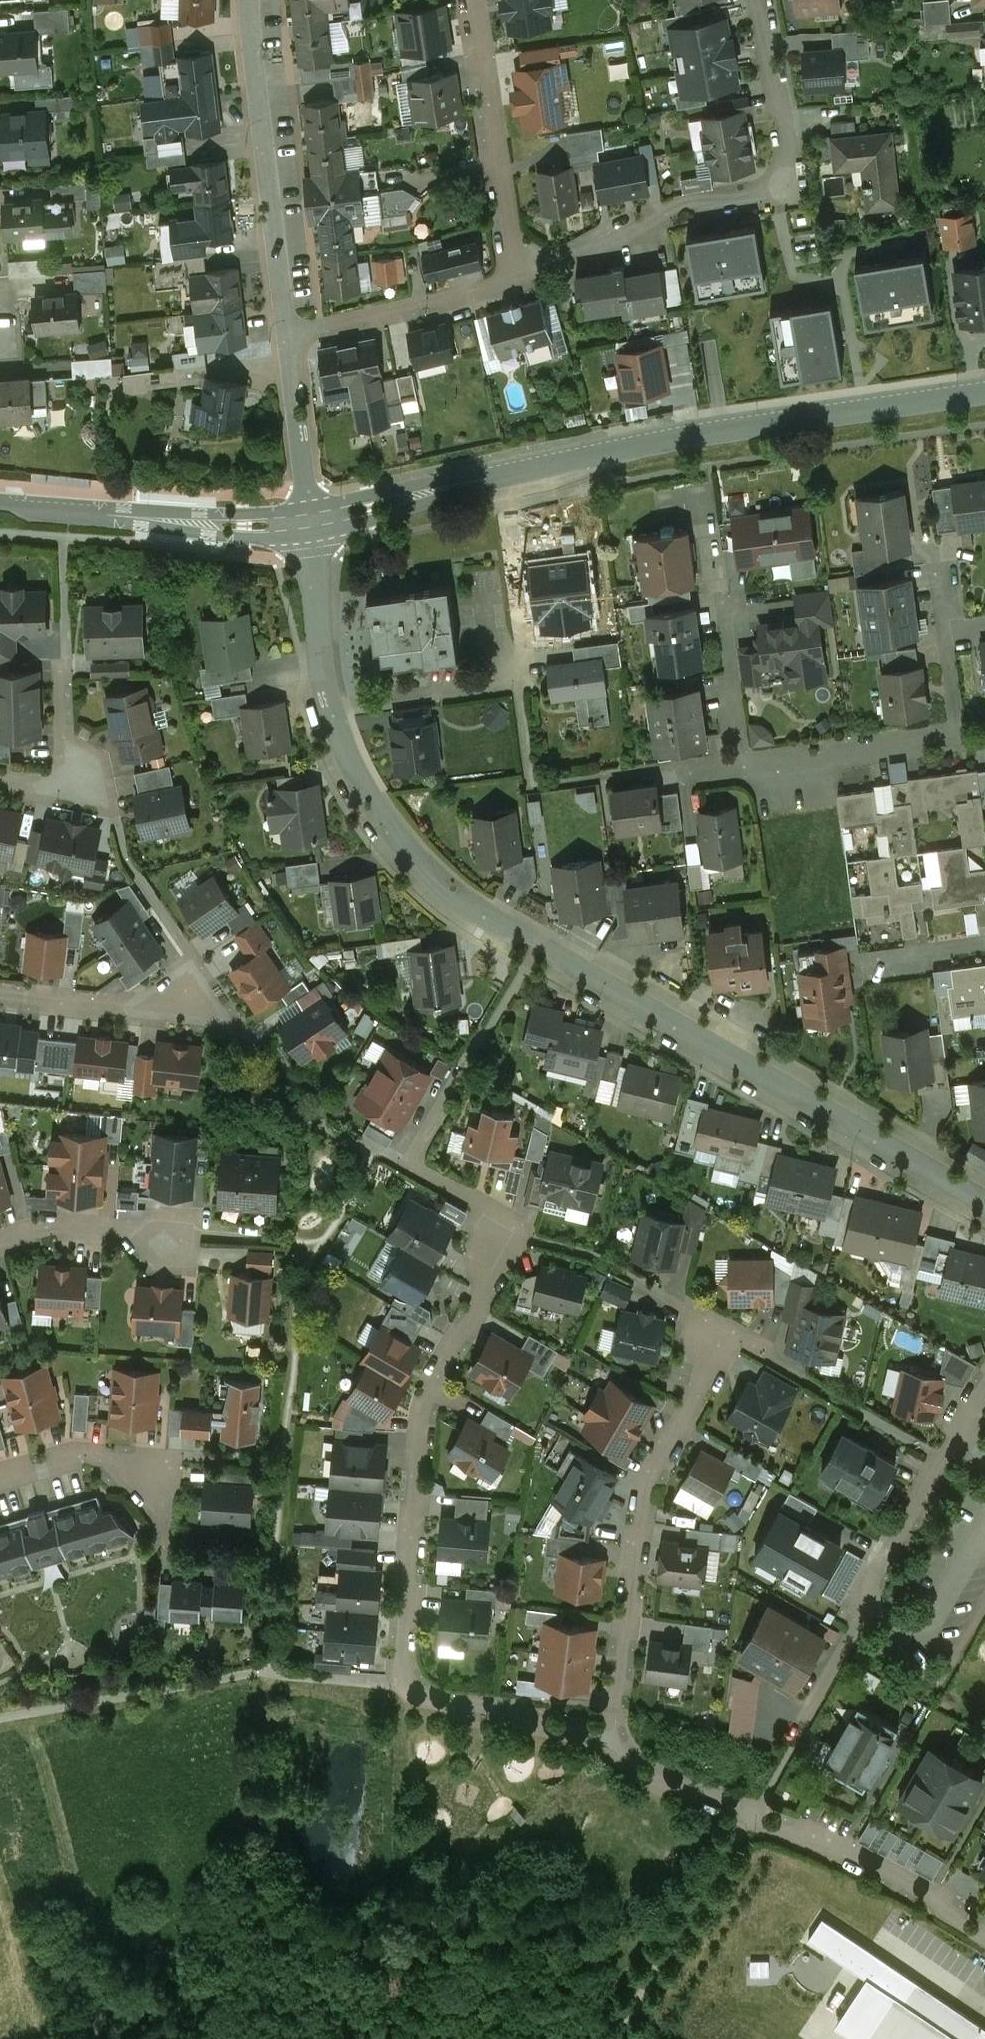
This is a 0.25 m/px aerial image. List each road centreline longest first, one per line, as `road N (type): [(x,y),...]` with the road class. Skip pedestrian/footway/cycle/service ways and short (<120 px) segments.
road 1 (residential): [(619,1736),(442,1698),(409,1681),(403,1662),(429,1400),(513,1236),(493,1208),(408,1165),(474,1058)]
road 2 (residential): [(333,709),(349,757),(397,839),(476,910),(984,1203)]
road 3 (tertiary): [(984,393),(712,434),(311,522)]
road 4 (residential): [(522,275),(664,217),(792,187),(760,0)]
road 5 (residential): [(619,1736),(641,1529),(722,1330)]
road 6 (residential): [(984,1924),(933,1890),(647,1764),(619,1736)]
road 7 (residential): [(250,0),(287,333)]
road 8 (tertiary): [(311,522),(175,520),(0,503)]
road 9 (residential): [(474,0),(522,275)]
road 10 (residential): [(984,1388),(856,1624)]
road 11 (residential): [(522,275),(287,333)]
road 12 (residential): [(747,769),(956,737)]
road 13 (residential): [(0,778),(80,786),(71,763),(68,663)]
road 14 (residential): [(333,709),(525,682)]
road 15 (residential): [(287,333),(311,522)]
road 16 (residential): [(724,581),(747,769)]
road 17 (residential): [(0,992),(126,1010),(186,996)]
road 18 (residential): [(311,522),(333,709)]
road 19 (residential): [(164,1244),(124,1227),(86,1225),(0,1239)]
road 20 (residential): [(942,577),(956,737)]
road 21 (residential): [(0,1480),(100,1455),(150,1477)]
road 22 (residential): [(865,964),(984,946)]

